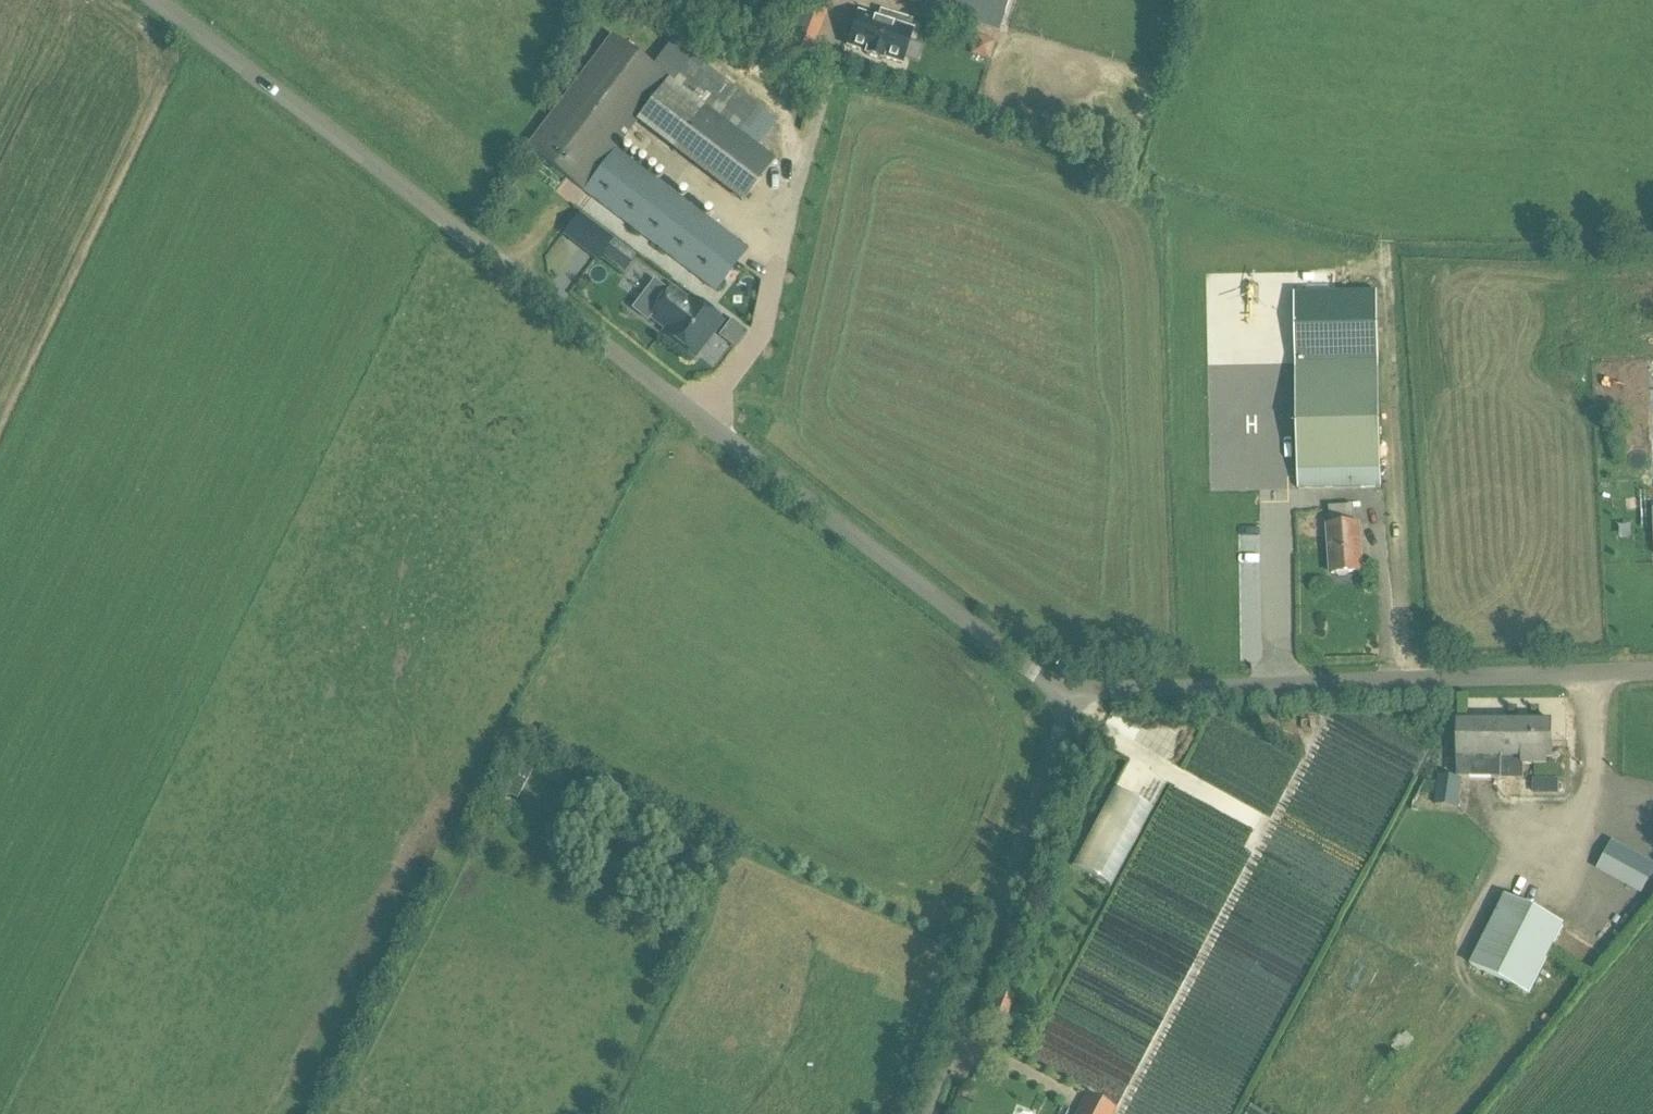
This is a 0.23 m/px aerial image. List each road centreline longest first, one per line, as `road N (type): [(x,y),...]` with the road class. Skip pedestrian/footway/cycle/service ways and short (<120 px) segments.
road 1 (unclassified): [(156,0),(924,594),(1068,692)]
road 2 (unclassified): [(1068,692),(1652,671)]
road 3 (unclassified): [(930,1113),(1068,692)]

